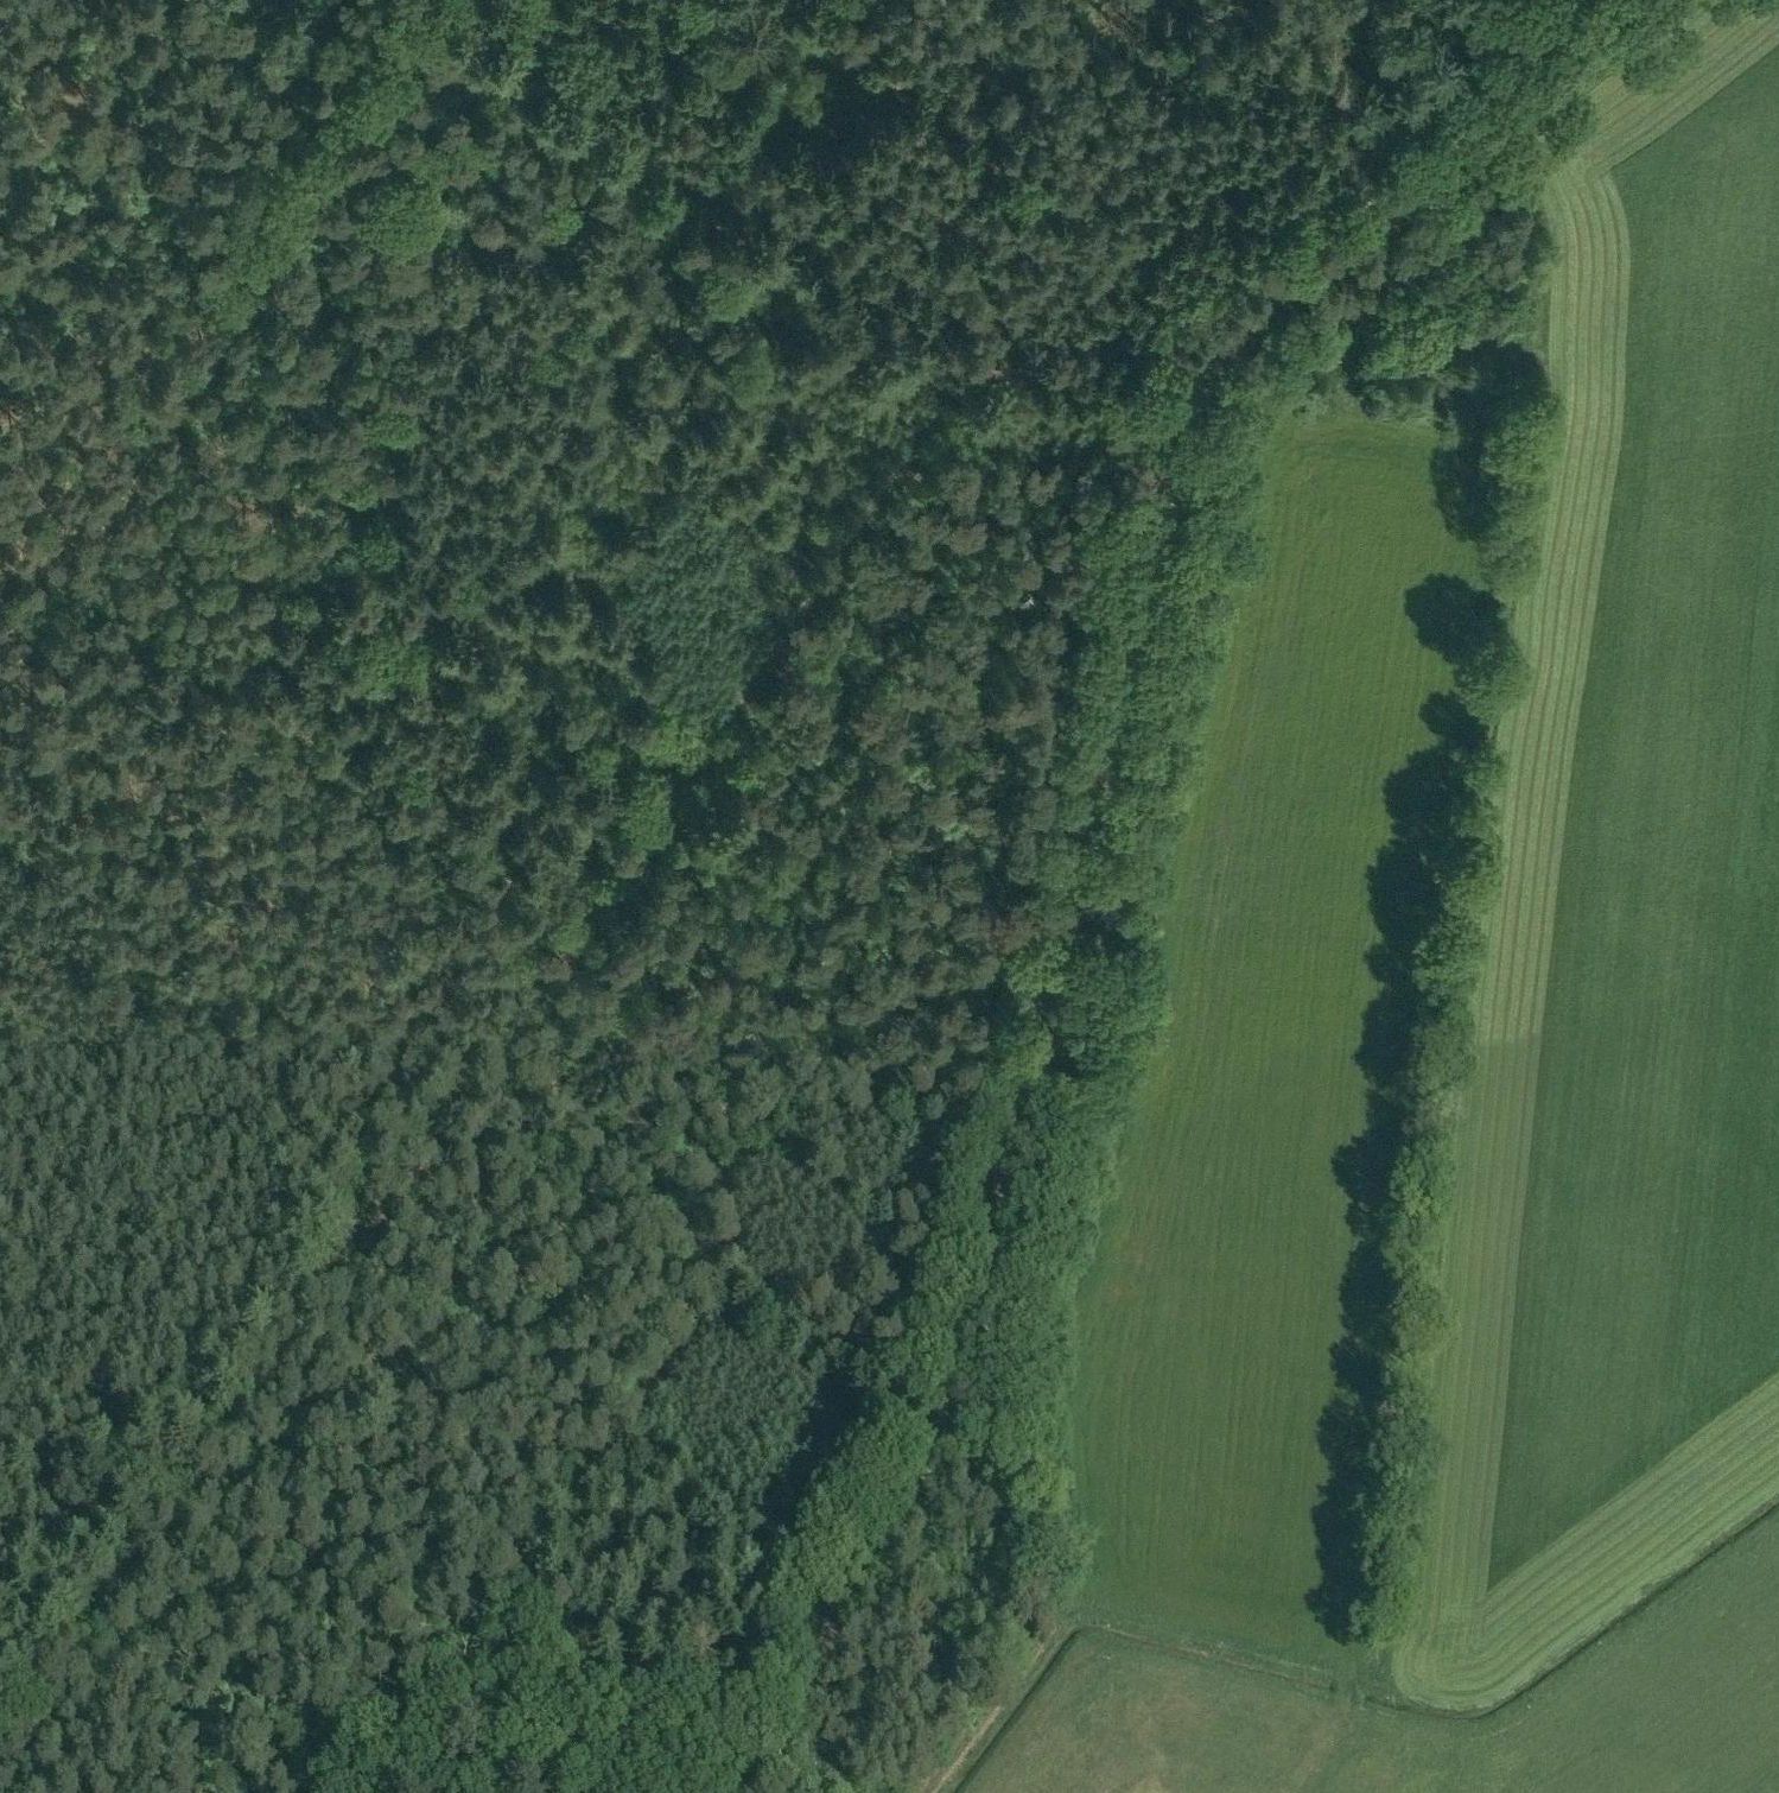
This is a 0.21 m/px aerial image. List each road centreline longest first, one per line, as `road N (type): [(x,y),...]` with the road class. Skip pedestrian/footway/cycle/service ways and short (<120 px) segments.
road 1 (track): [(760,1779),(905,1517),(973,1356),(1204,392),(1247,329),(1285,292),(1668,0)]
road 2 (track): [(77,567),(564,961),(0,1750)]
road 3 (track): [(455,0),(0,681)]

